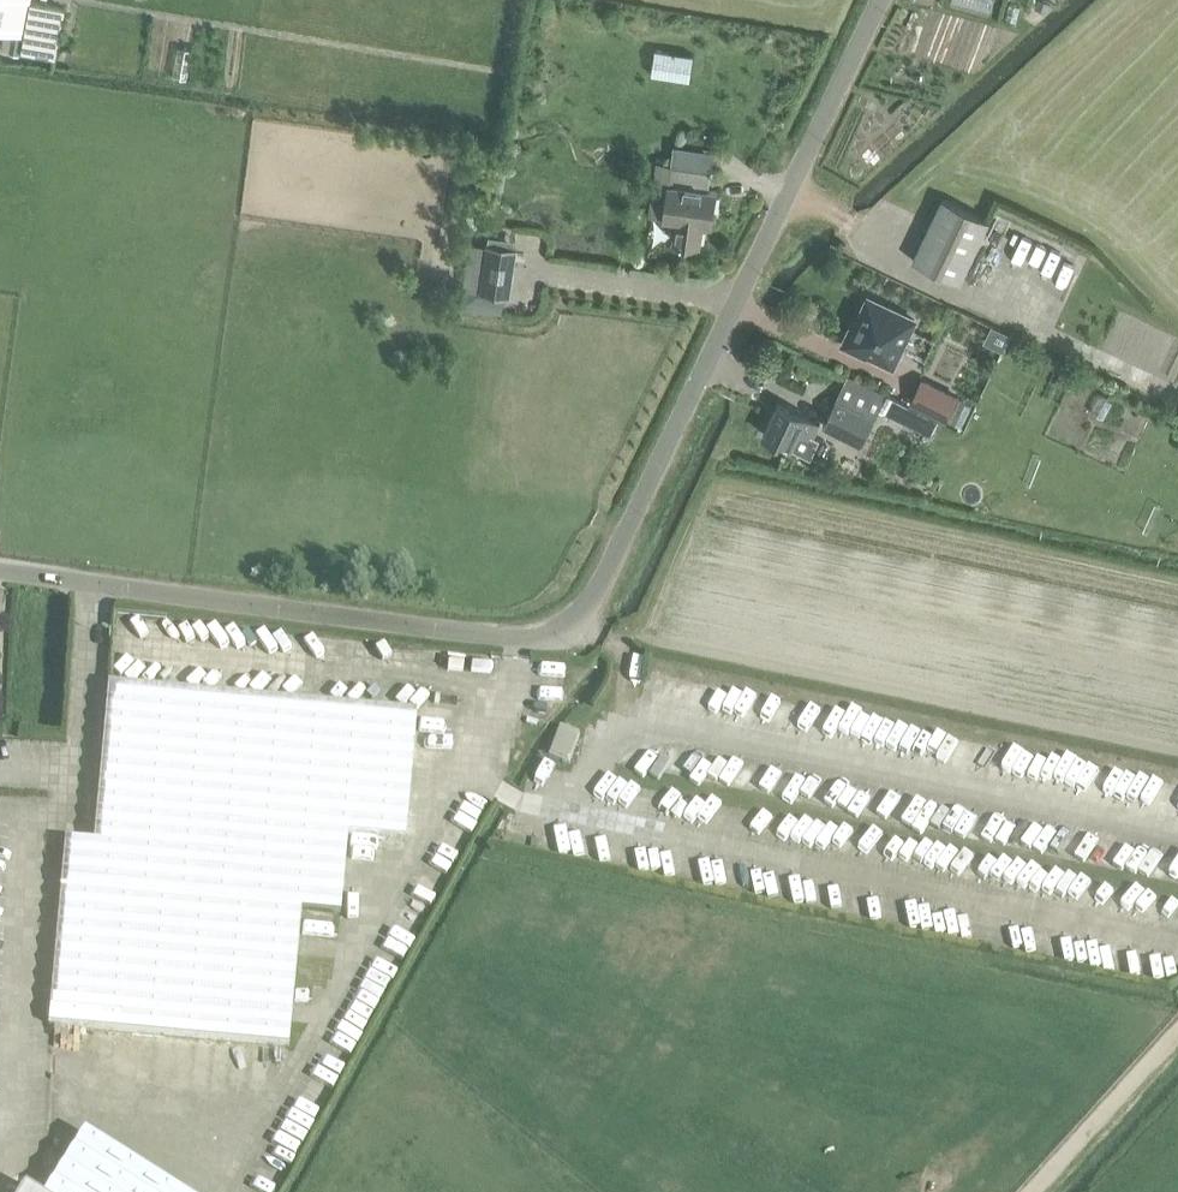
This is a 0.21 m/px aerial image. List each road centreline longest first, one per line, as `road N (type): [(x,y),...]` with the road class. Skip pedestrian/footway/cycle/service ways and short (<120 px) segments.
road 1 (unclassified): [(0,577),(575,638),(882,0)]
road 2 (track): [(1177,1019),(1025,1191)]

